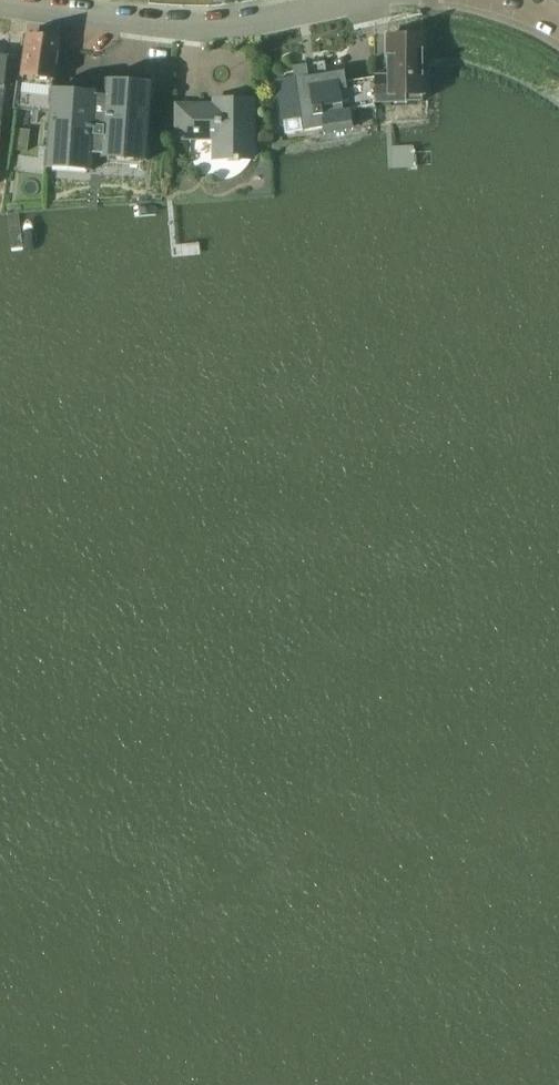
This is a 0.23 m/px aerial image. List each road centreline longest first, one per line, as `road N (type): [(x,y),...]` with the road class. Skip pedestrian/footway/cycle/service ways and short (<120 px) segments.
road 1 (tertiary): [(367,0),(263,23),(174,29),(0,10)]

